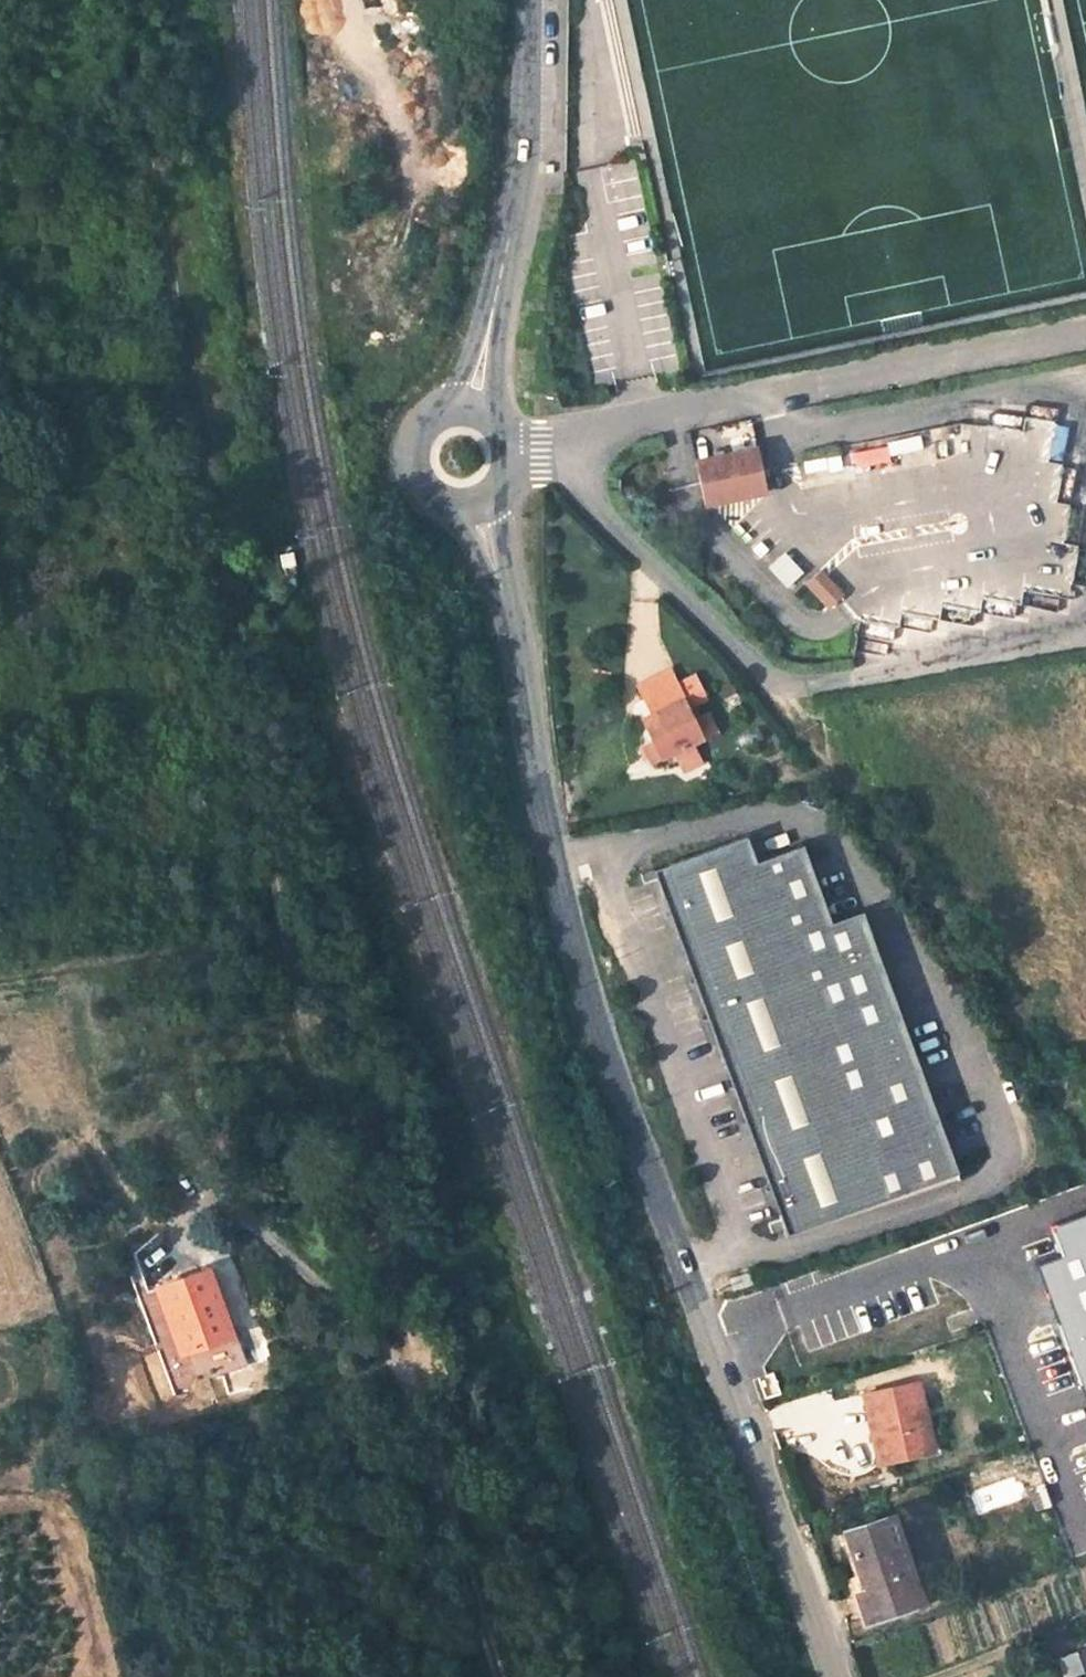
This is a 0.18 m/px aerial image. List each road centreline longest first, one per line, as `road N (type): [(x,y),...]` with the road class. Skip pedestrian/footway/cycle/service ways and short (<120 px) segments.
road 1 (track): [(409,1379),(414,1346),(291,981),(271,855),(239,748),(203,455),(153,159)]
road 2 (unclassified): [(471,513),(519,653),(539,806),(617,1075),(830,1676)]
road 3 (residential): [(541,452),(669,414),(1085,333)]
road 4 (unclassified): [(523,0),(520,166),(470,407)]
road 5 (residential): [(810,685),(776,680),(541,452)]
road 6 (track): [(500,1676),(409,1379)]
road 7 (unclassified): [(470,407),(423,422),(408,469),(424,499),(471,513)]

